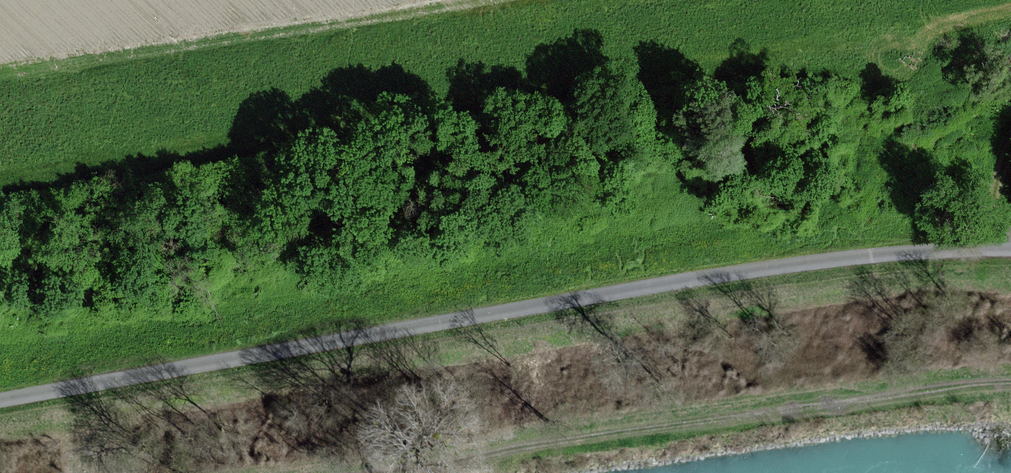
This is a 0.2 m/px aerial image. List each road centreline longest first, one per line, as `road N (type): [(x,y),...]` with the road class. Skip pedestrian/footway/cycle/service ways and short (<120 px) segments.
road 1 (track): [(0,399),(592,295),(892,252),(1010,248)]
road 2 (track): [(407,472),(1010,382)]

